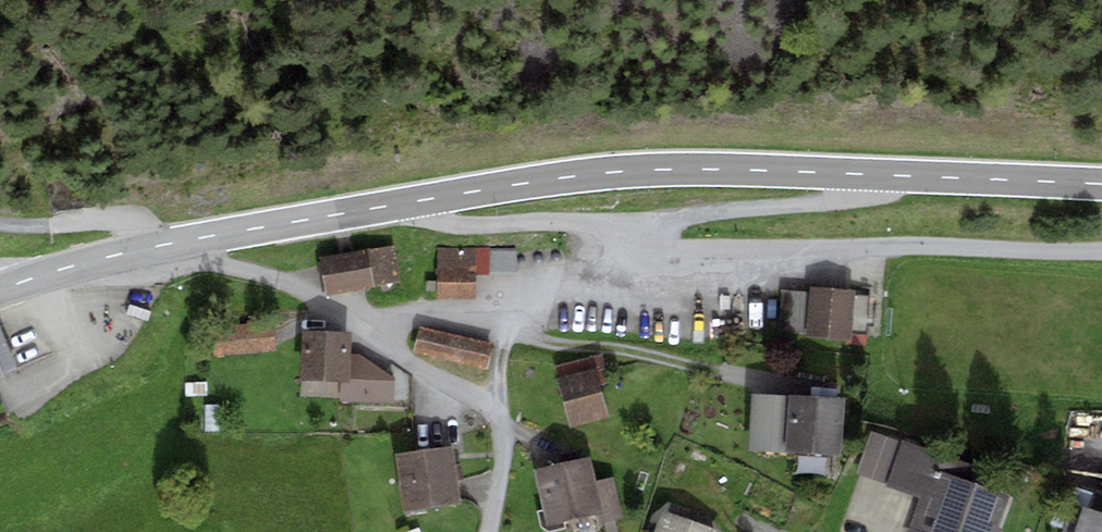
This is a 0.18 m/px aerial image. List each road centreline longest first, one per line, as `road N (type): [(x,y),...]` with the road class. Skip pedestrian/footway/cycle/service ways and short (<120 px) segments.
road 1 (secondary): [(150,247),(624,170),(1101,184)]
road 2 (residential): [(150,247),(298,288),(497,418),(503,463),(491,531)]
road 3 (residential): [(0,223),(120,221),(150,247)]
road 4 (secondary): [(0,289),(150,247)]

